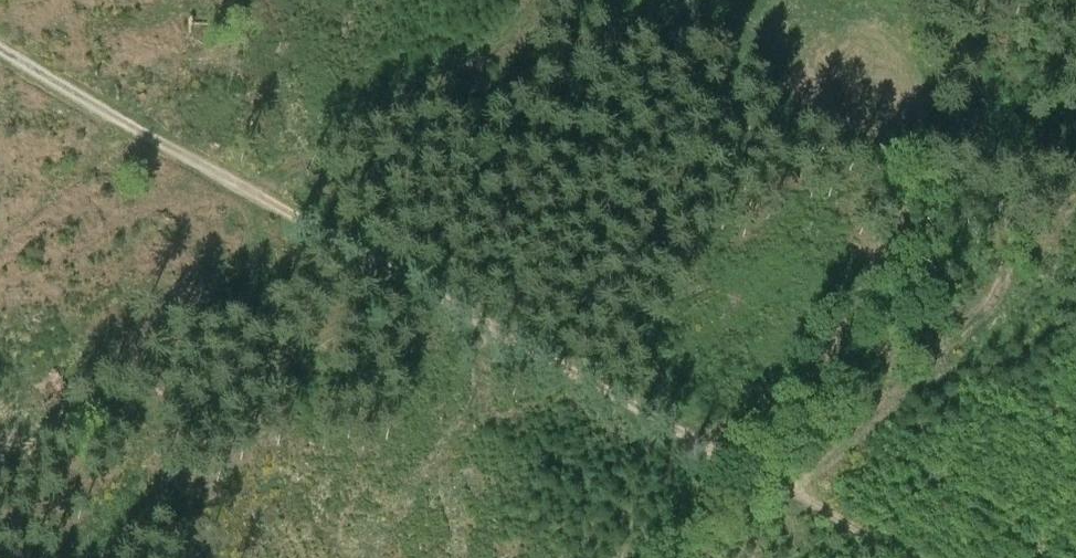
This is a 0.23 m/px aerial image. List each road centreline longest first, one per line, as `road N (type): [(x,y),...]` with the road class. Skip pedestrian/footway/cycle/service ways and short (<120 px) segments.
road 1 (track): [(0,47),(908,557)]

